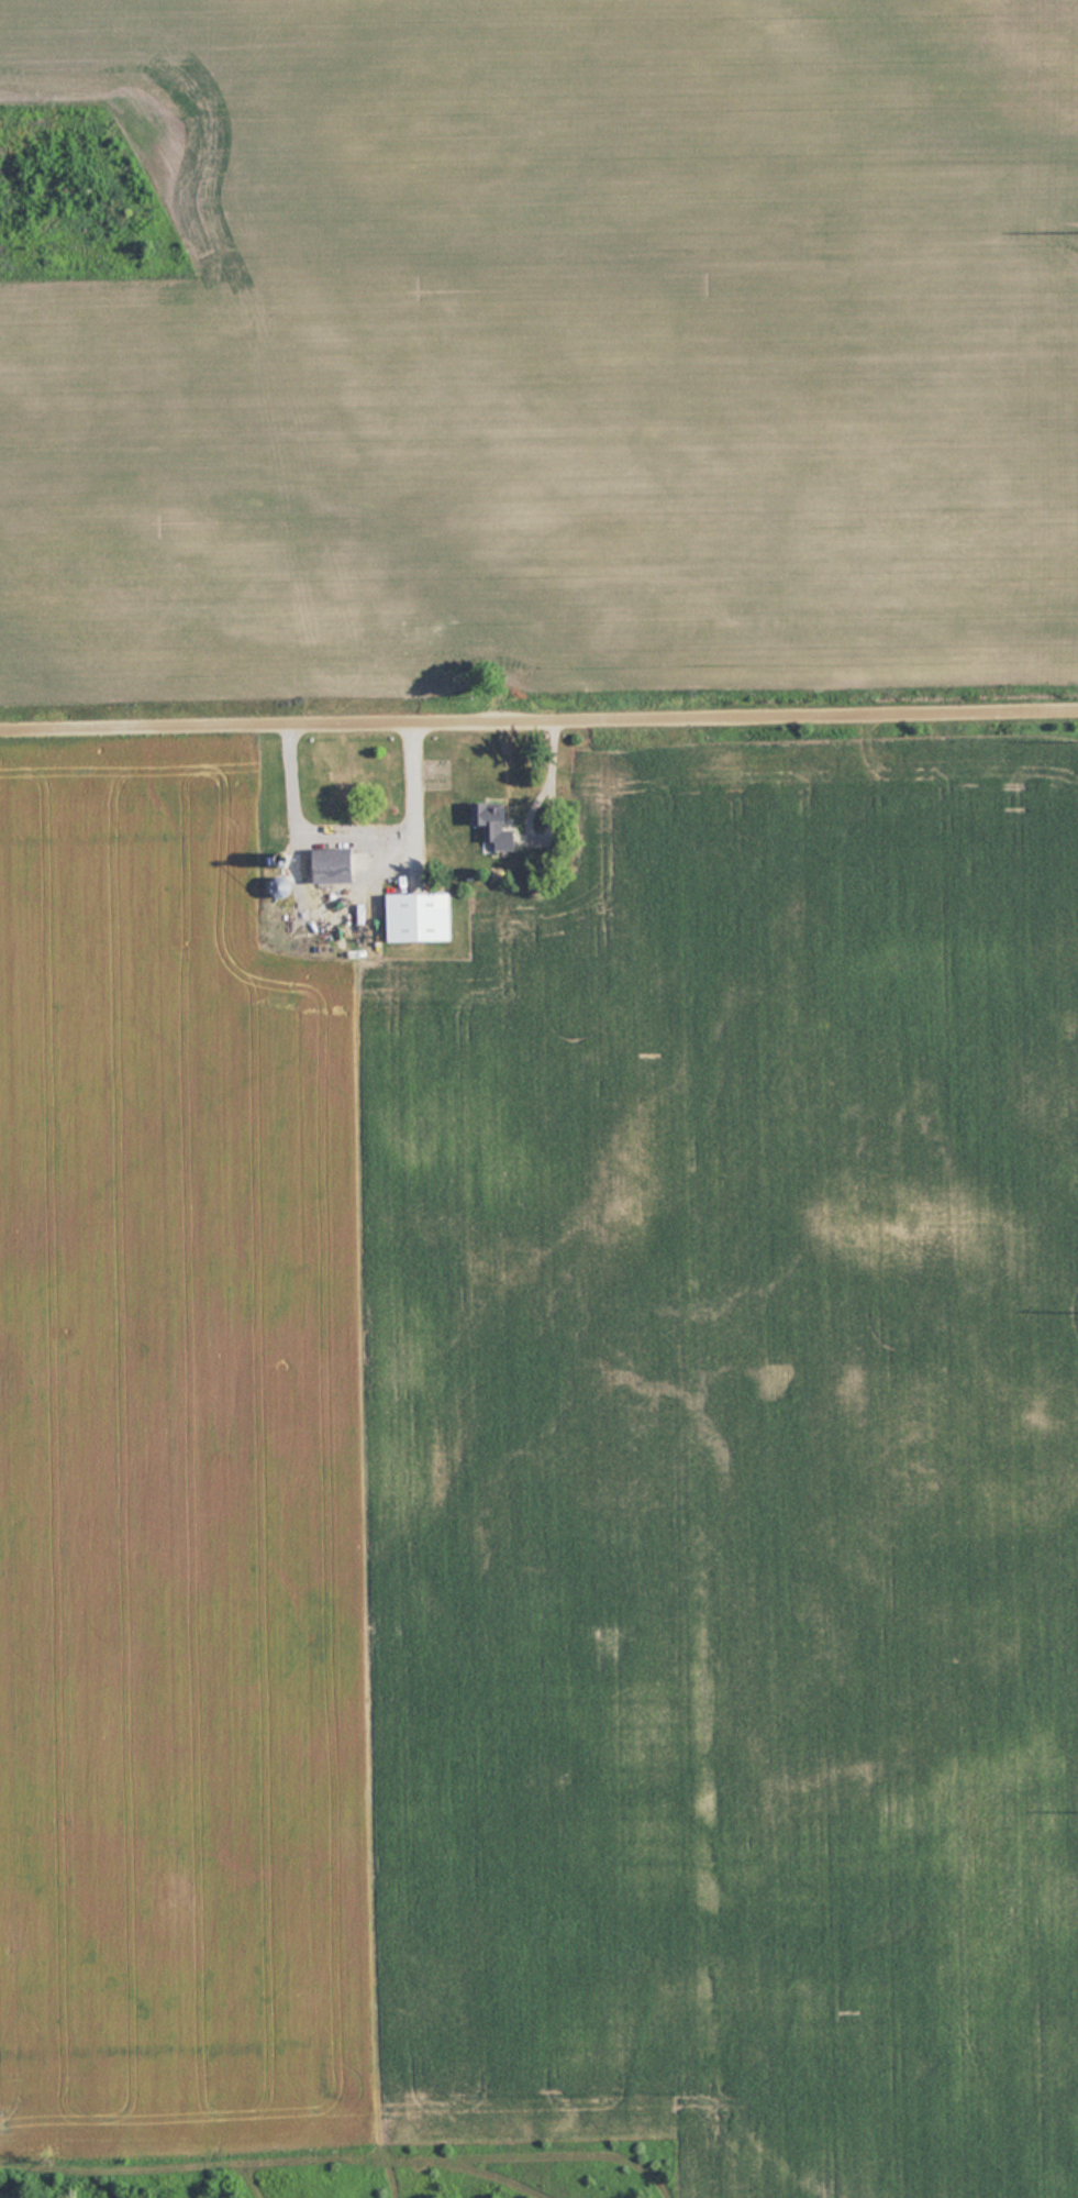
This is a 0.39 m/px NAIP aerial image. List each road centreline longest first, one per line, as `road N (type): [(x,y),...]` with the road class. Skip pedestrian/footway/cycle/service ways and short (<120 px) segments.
road 1 (residential): [(1077,716),(0,736)]

